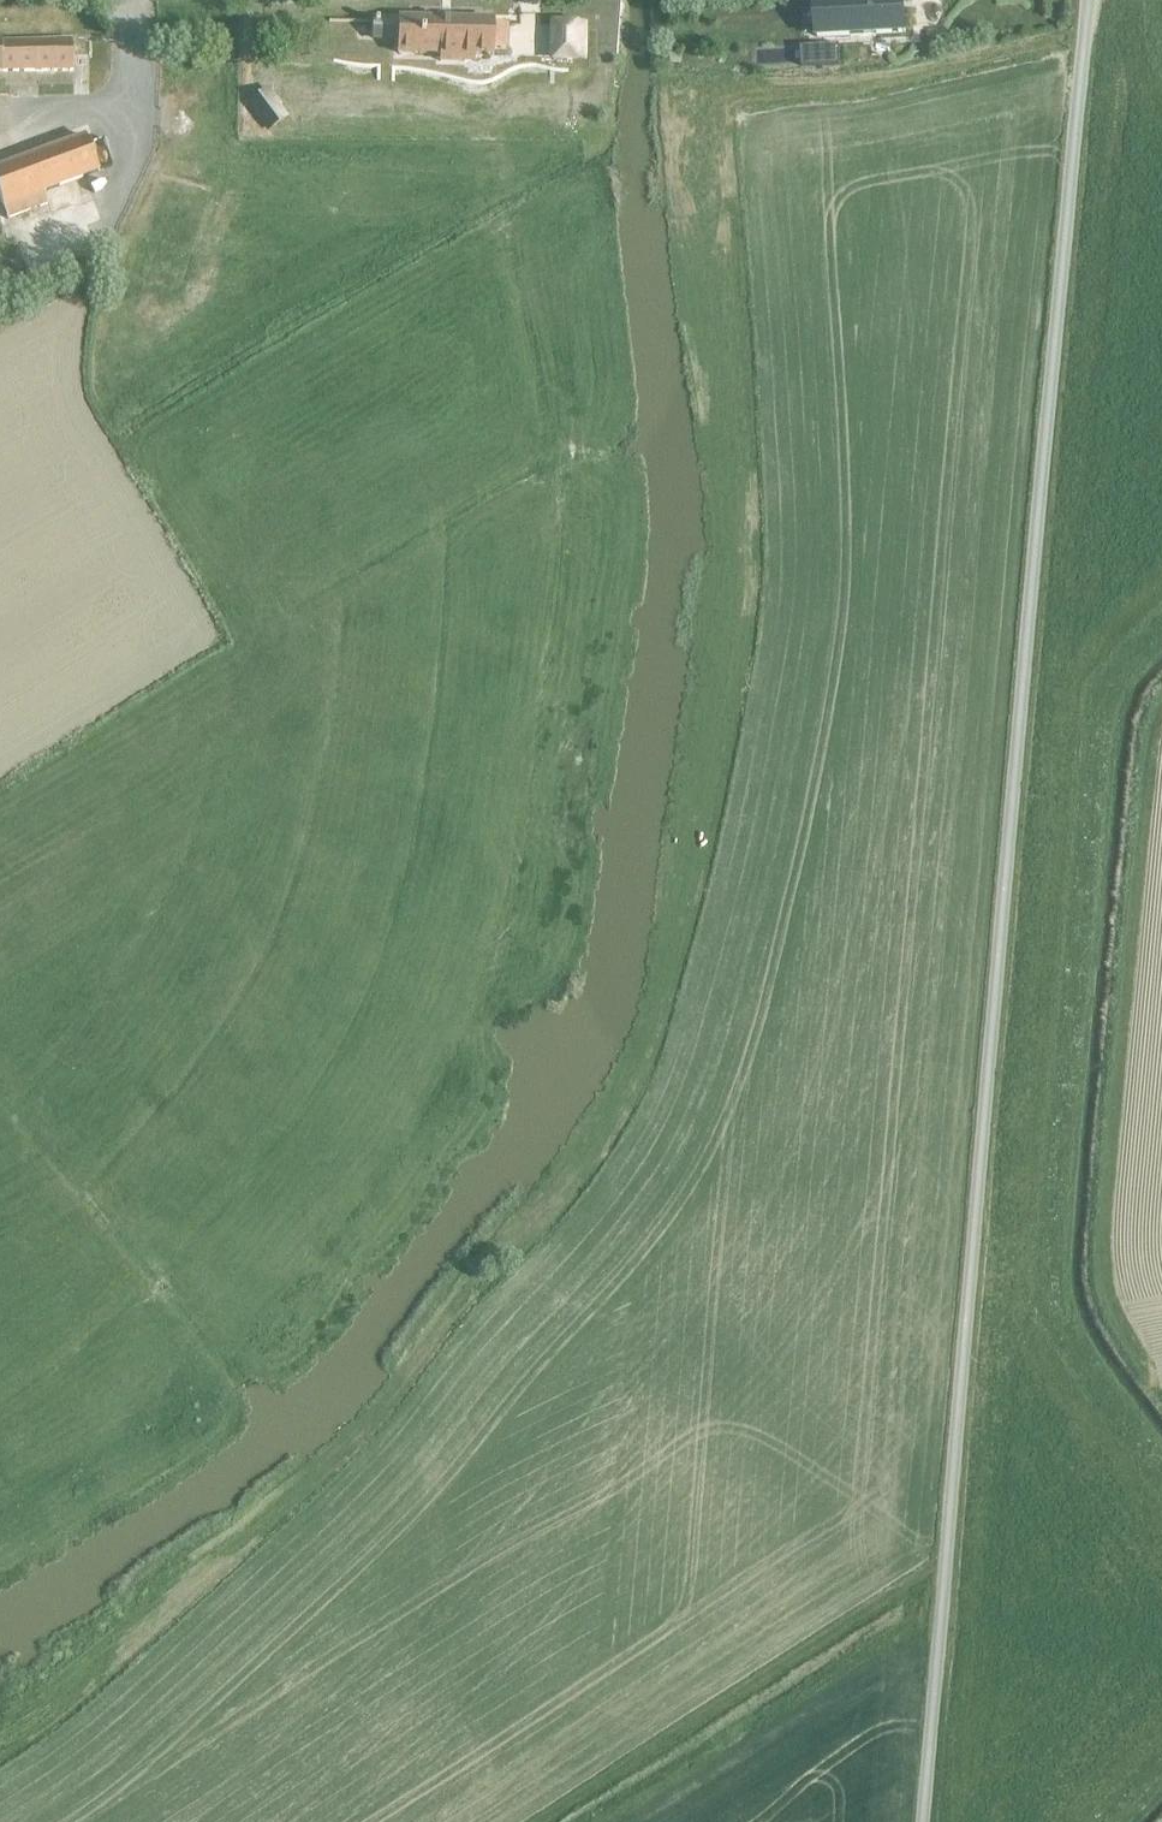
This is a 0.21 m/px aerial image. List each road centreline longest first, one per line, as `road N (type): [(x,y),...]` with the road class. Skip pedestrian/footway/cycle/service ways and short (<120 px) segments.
road 1 (unclassified): [(1091,0),(924,1821)]

